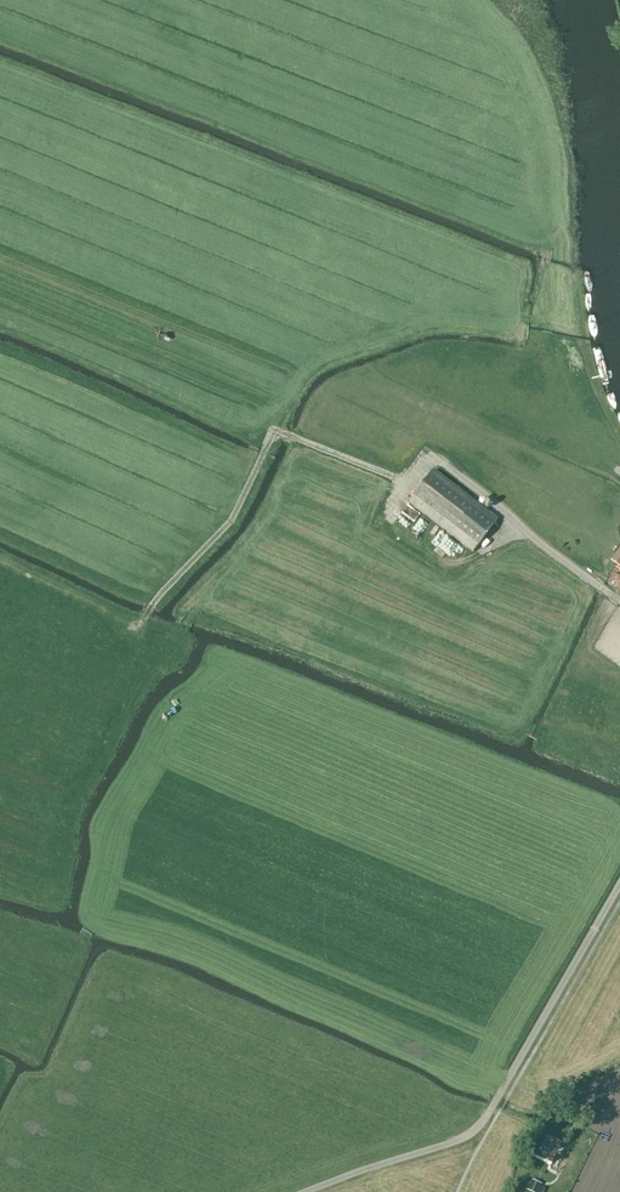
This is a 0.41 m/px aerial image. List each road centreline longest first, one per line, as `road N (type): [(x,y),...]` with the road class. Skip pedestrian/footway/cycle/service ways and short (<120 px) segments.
road 1 (unclassified): [(619,885),(478,1129),(316,1191)]

